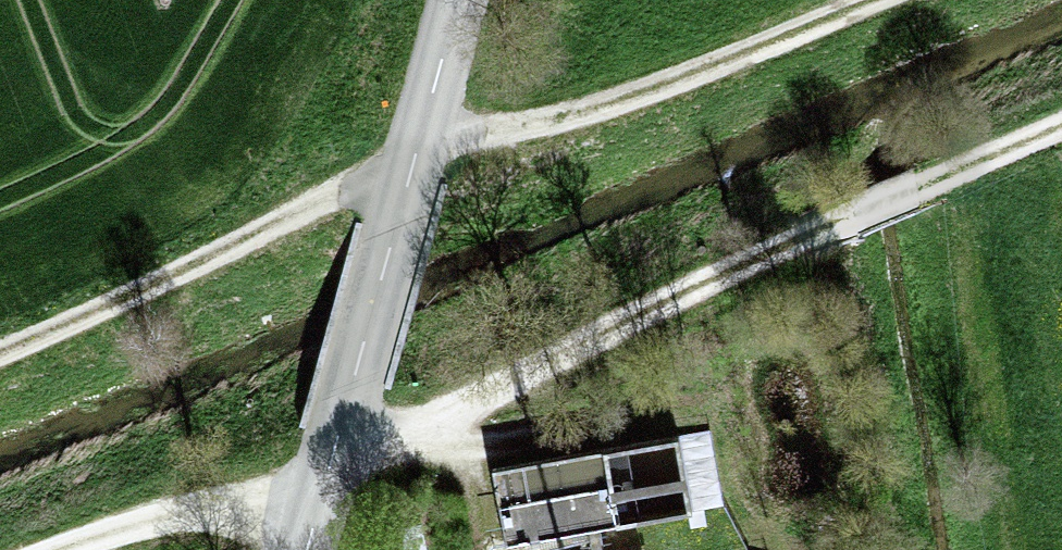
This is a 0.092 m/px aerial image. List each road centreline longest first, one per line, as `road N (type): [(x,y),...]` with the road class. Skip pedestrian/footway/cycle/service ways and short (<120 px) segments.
road 1 (track): [(1061,131),(705,278),(427,425),(328,490),(130,522),(55,549)]
road 2 (track): [(0,354),(244,244),(422,149),(588,108),(874,0)]
road 3 (tertiary): [(328,490),(462,0)]

